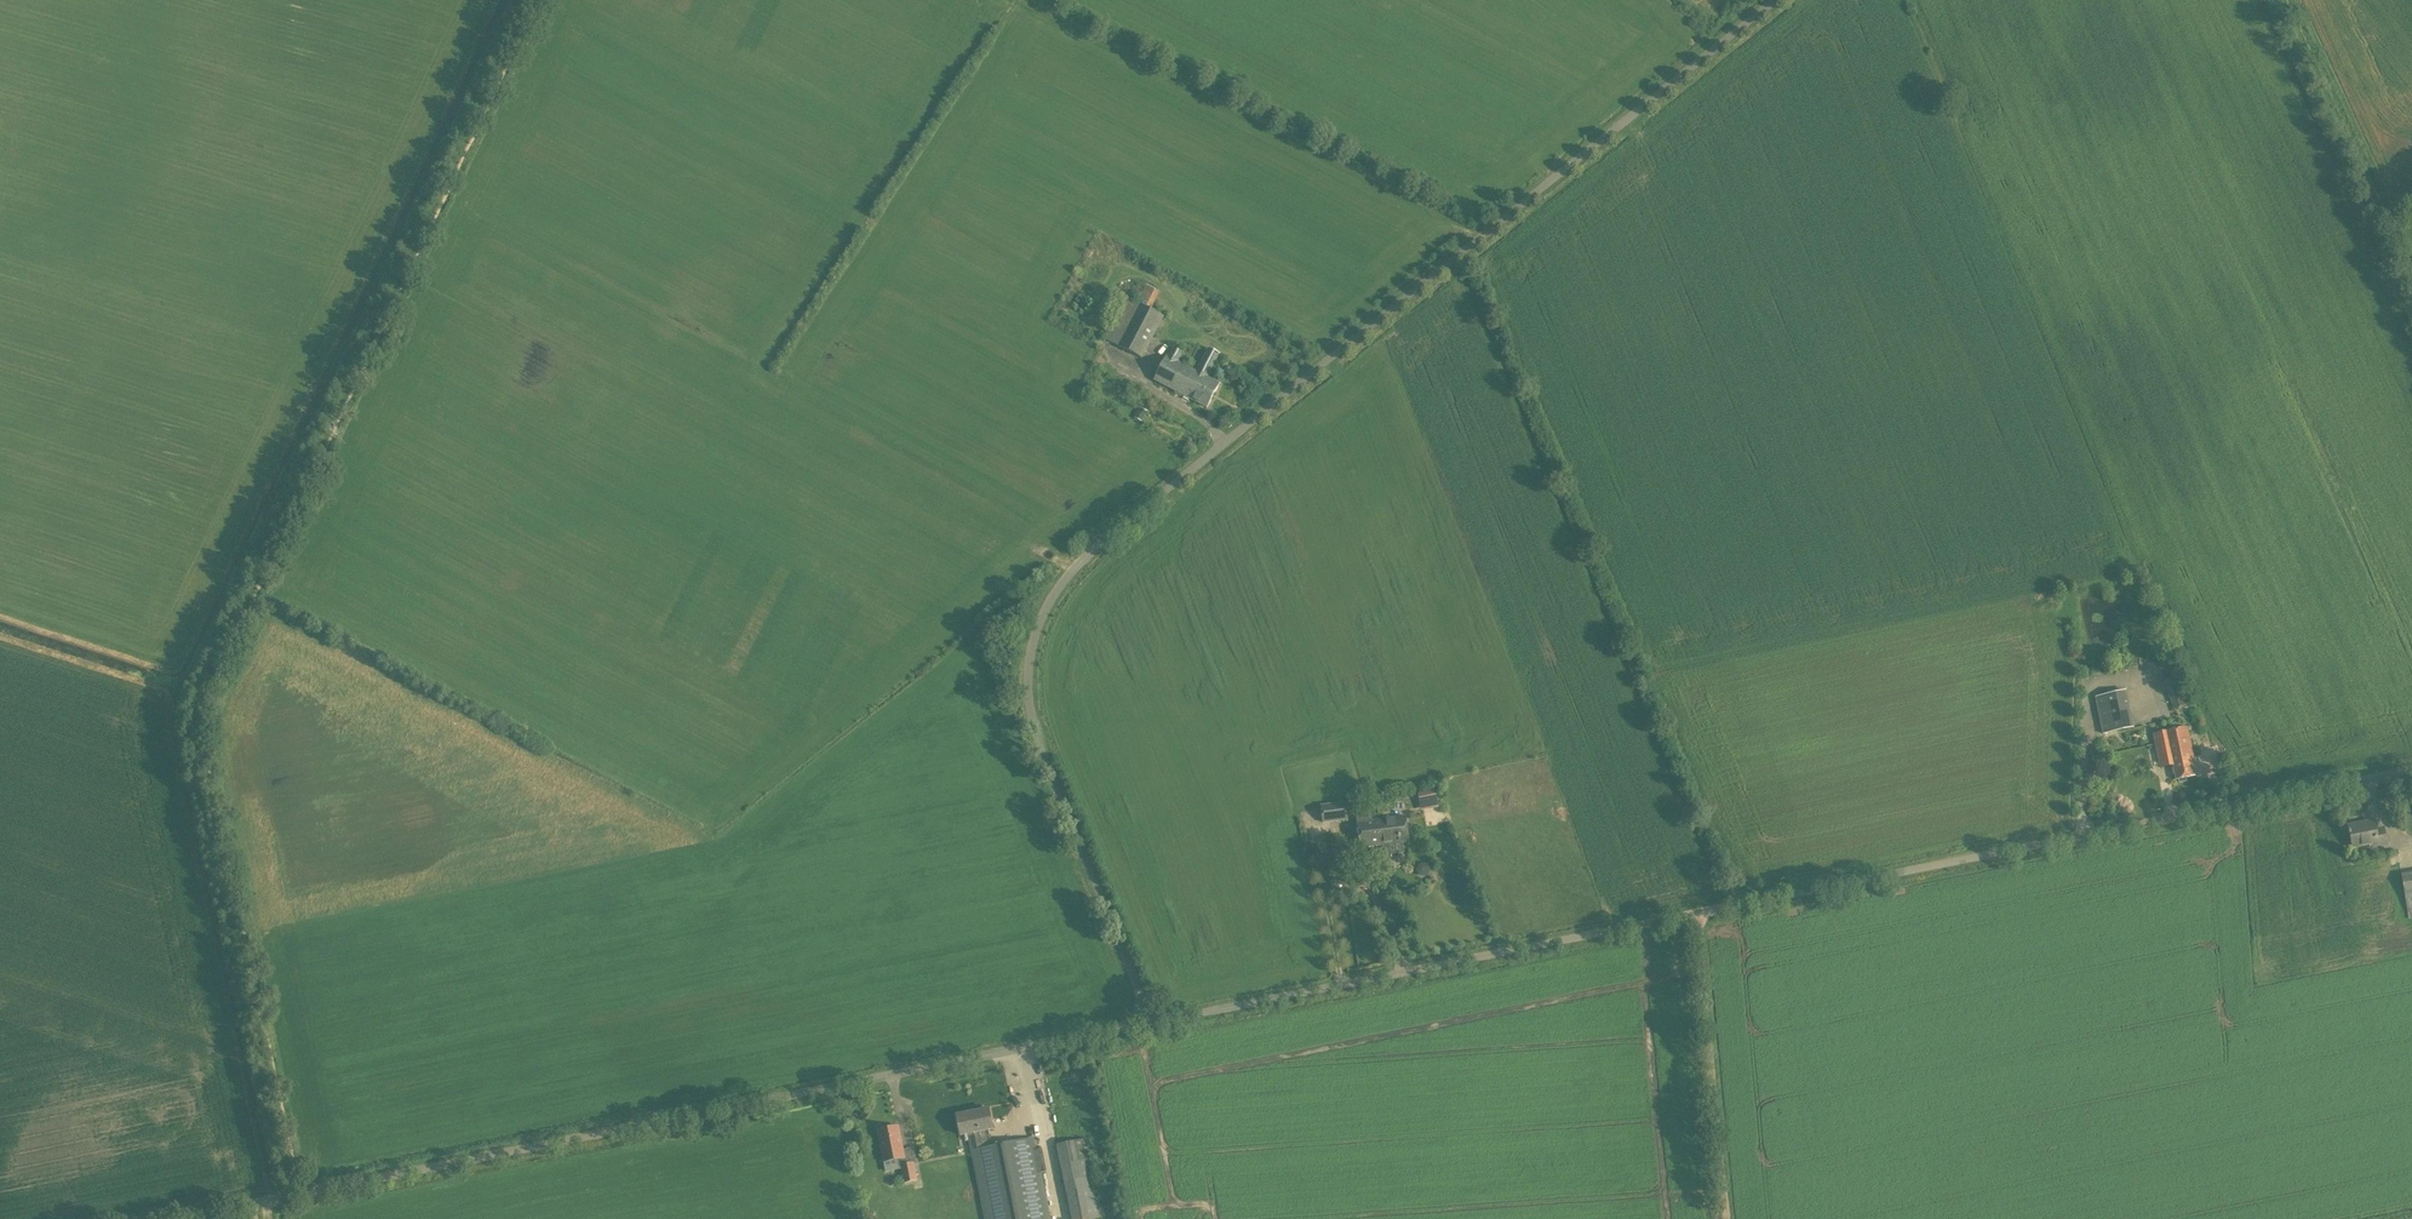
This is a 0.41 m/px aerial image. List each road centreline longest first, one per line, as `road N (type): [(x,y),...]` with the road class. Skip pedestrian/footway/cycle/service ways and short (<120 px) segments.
road 1 (unclassified): [(1149,1022),(1038,739),(1024,681),(1054,594),(1281,397),(1780,0)]
road 2 (unclassified): [(1149,1022),(2411,768)]
road 3 (track): [(290,1196),(191,713),(526,0)]
road 4 (unclassified): [(173,1218),(1149,1022)]
road 5 (track): [(1694,913),(1724,1218)]

